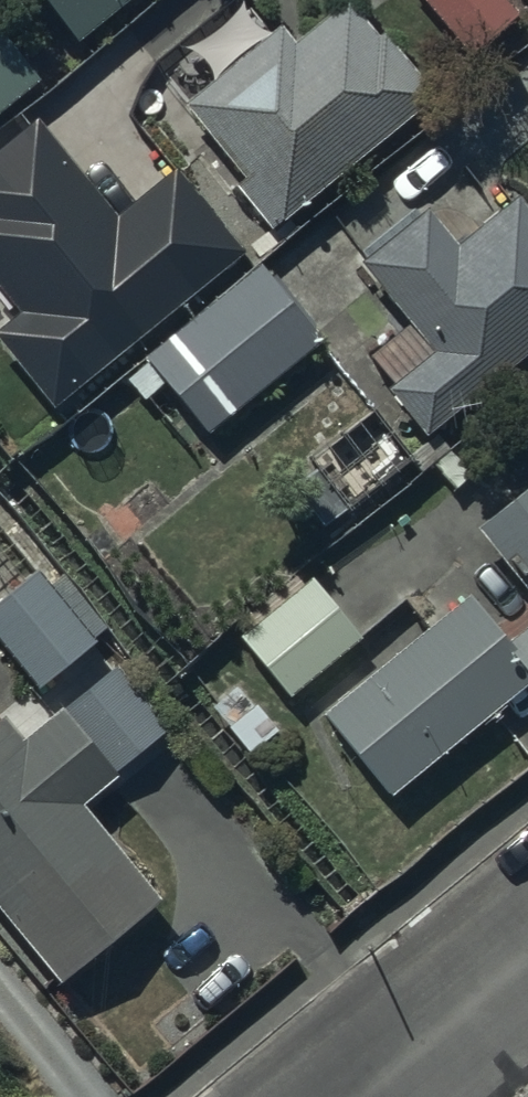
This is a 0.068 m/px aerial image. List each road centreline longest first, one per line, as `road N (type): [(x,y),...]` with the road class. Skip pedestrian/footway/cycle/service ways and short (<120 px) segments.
road 1 (residential): [(527,955),(355,1096)]

